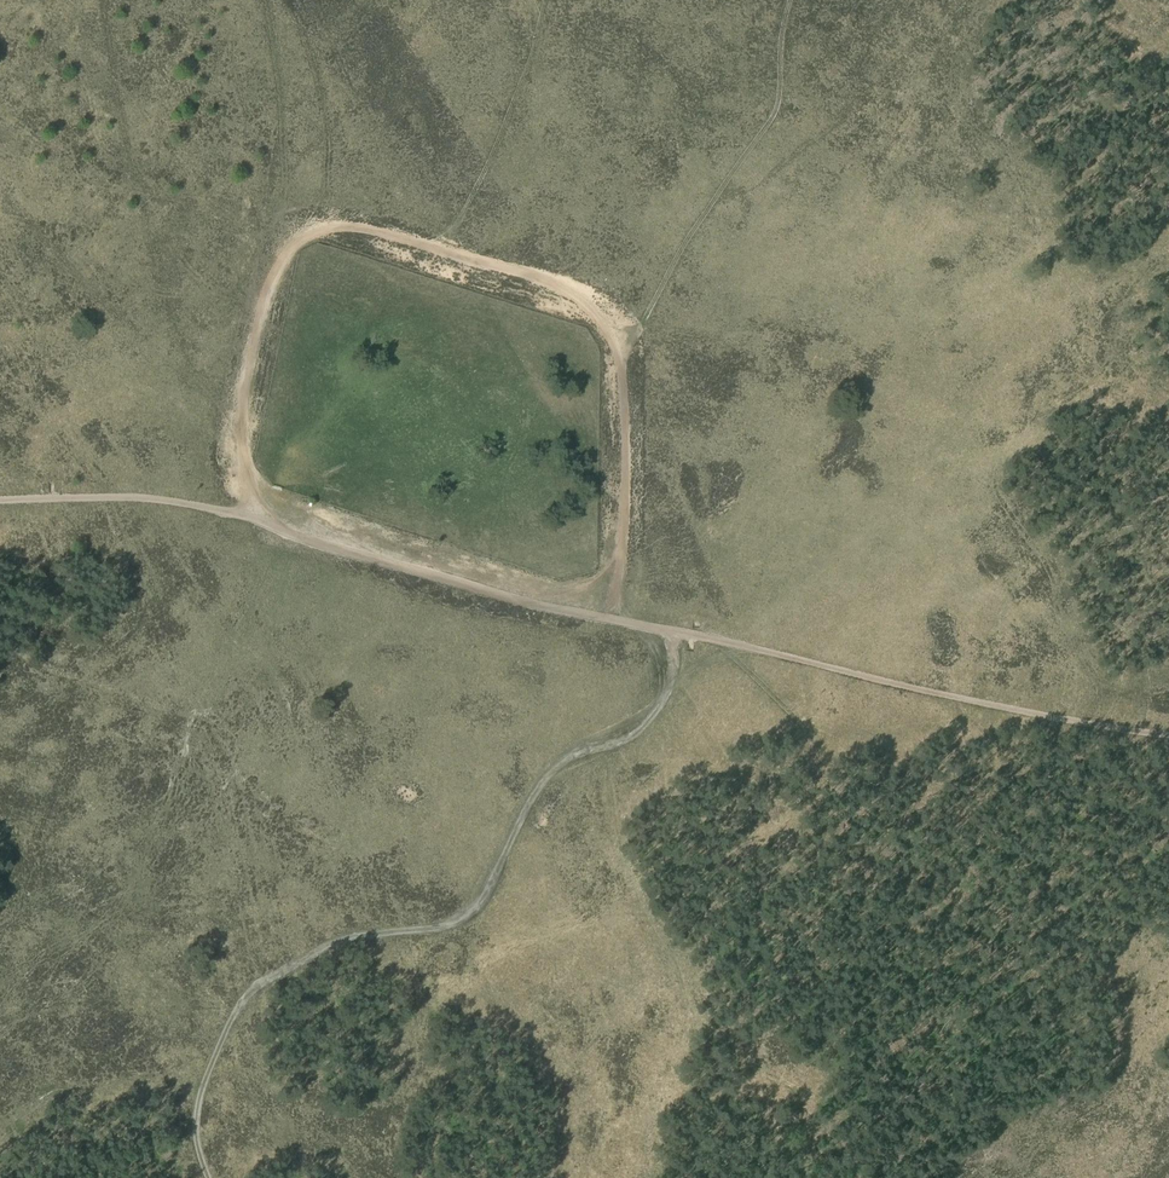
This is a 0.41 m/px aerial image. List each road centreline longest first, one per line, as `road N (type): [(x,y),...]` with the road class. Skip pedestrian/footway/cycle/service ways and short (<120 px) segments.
road 1 (track): [(0,501),(173,502),(516,603),(1043,716),(1168,735)]
road 2 (track): [(611,621),(629,480),(610,329),(551,282),(380,232),(311,230),(282,254),(243,419),(244,466),(273,525)]
road 3 (track): [(207,1177),(194,1104),(251,989),(330,944),(458,925),(477,912),(527,804),(555,767),(624,742),(657,711),(675,674),(675,632)]
road 4 (track): [(777,112),(651,308),(615,344)]
road 5 (track): [(538,29),(508,120),(443,251)]

